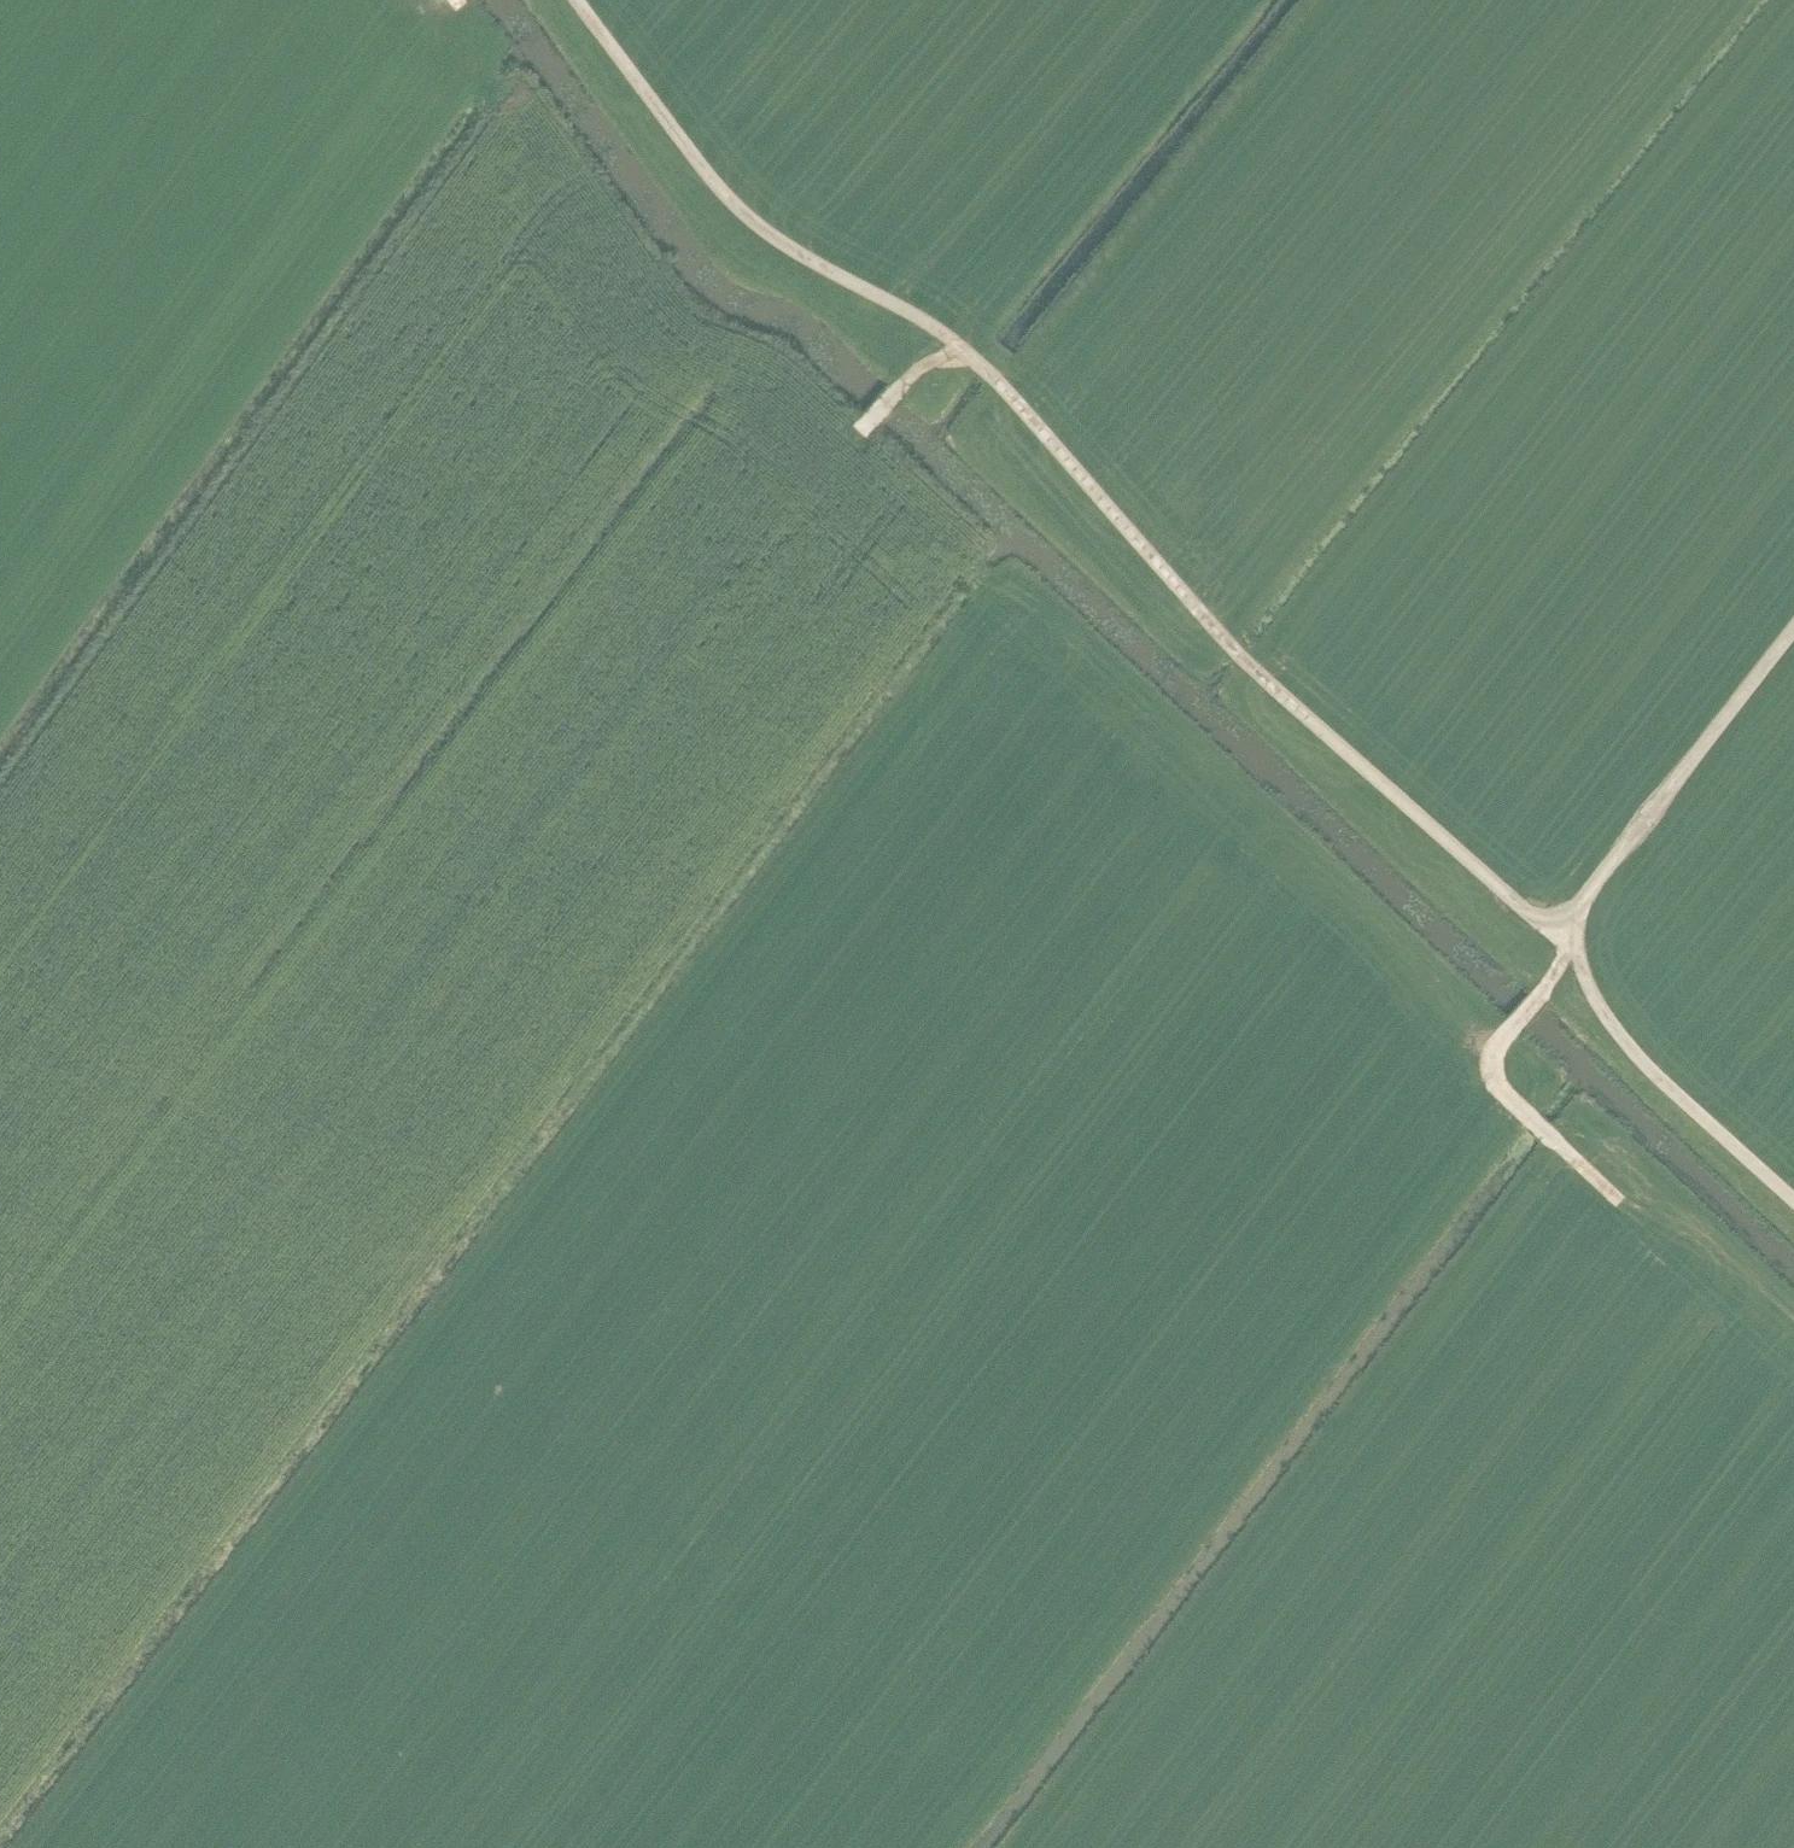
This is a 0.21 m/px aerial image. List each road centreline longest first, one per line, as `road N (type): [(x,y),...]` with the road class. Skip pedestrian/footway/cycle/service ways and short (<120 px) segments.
road 1 (track): [(1793,640),(1560,931),(1240,656),(971,356),(936,327),(810,262),(744,212),(580,0)]
road 2 (track): [(1560,931),(1577,949),(1498,1064),(1508,1099),(1621,1203)]
road 3 (track): [(1577,949),(1593,990),(1637,1055),(1793,1197)]
road 4 (track): [(971,356),(924,367),(865,434)]

